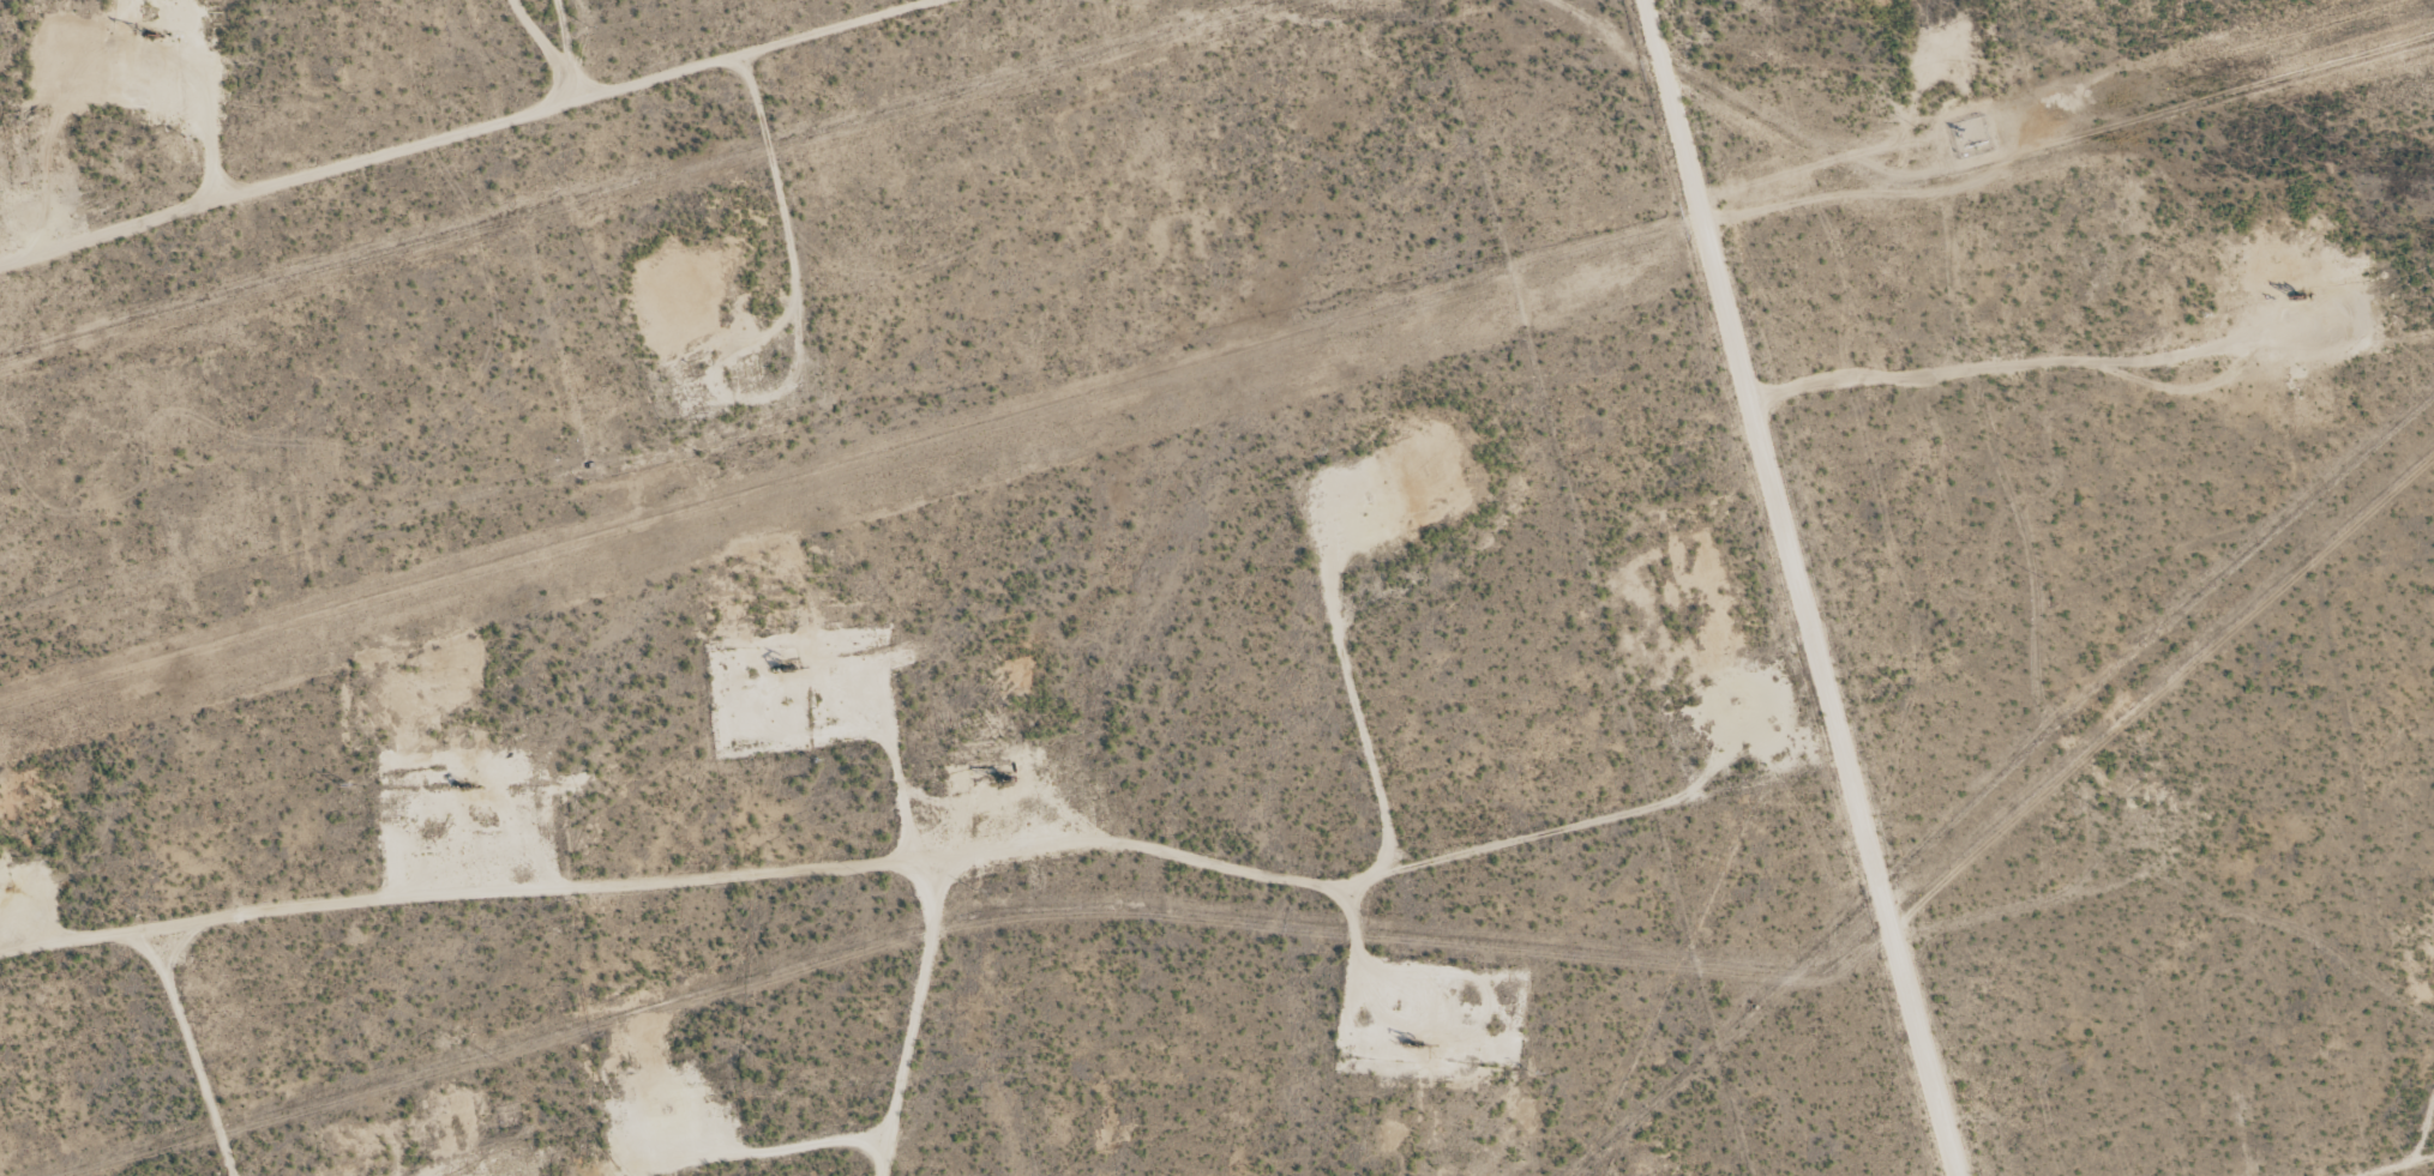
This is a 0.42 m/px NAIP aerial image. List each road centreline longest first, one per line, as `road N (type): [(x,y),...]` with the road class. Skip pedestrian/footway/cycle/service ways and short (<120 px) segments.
road 1 (residential): [(1709,1175),(1389,0)]

